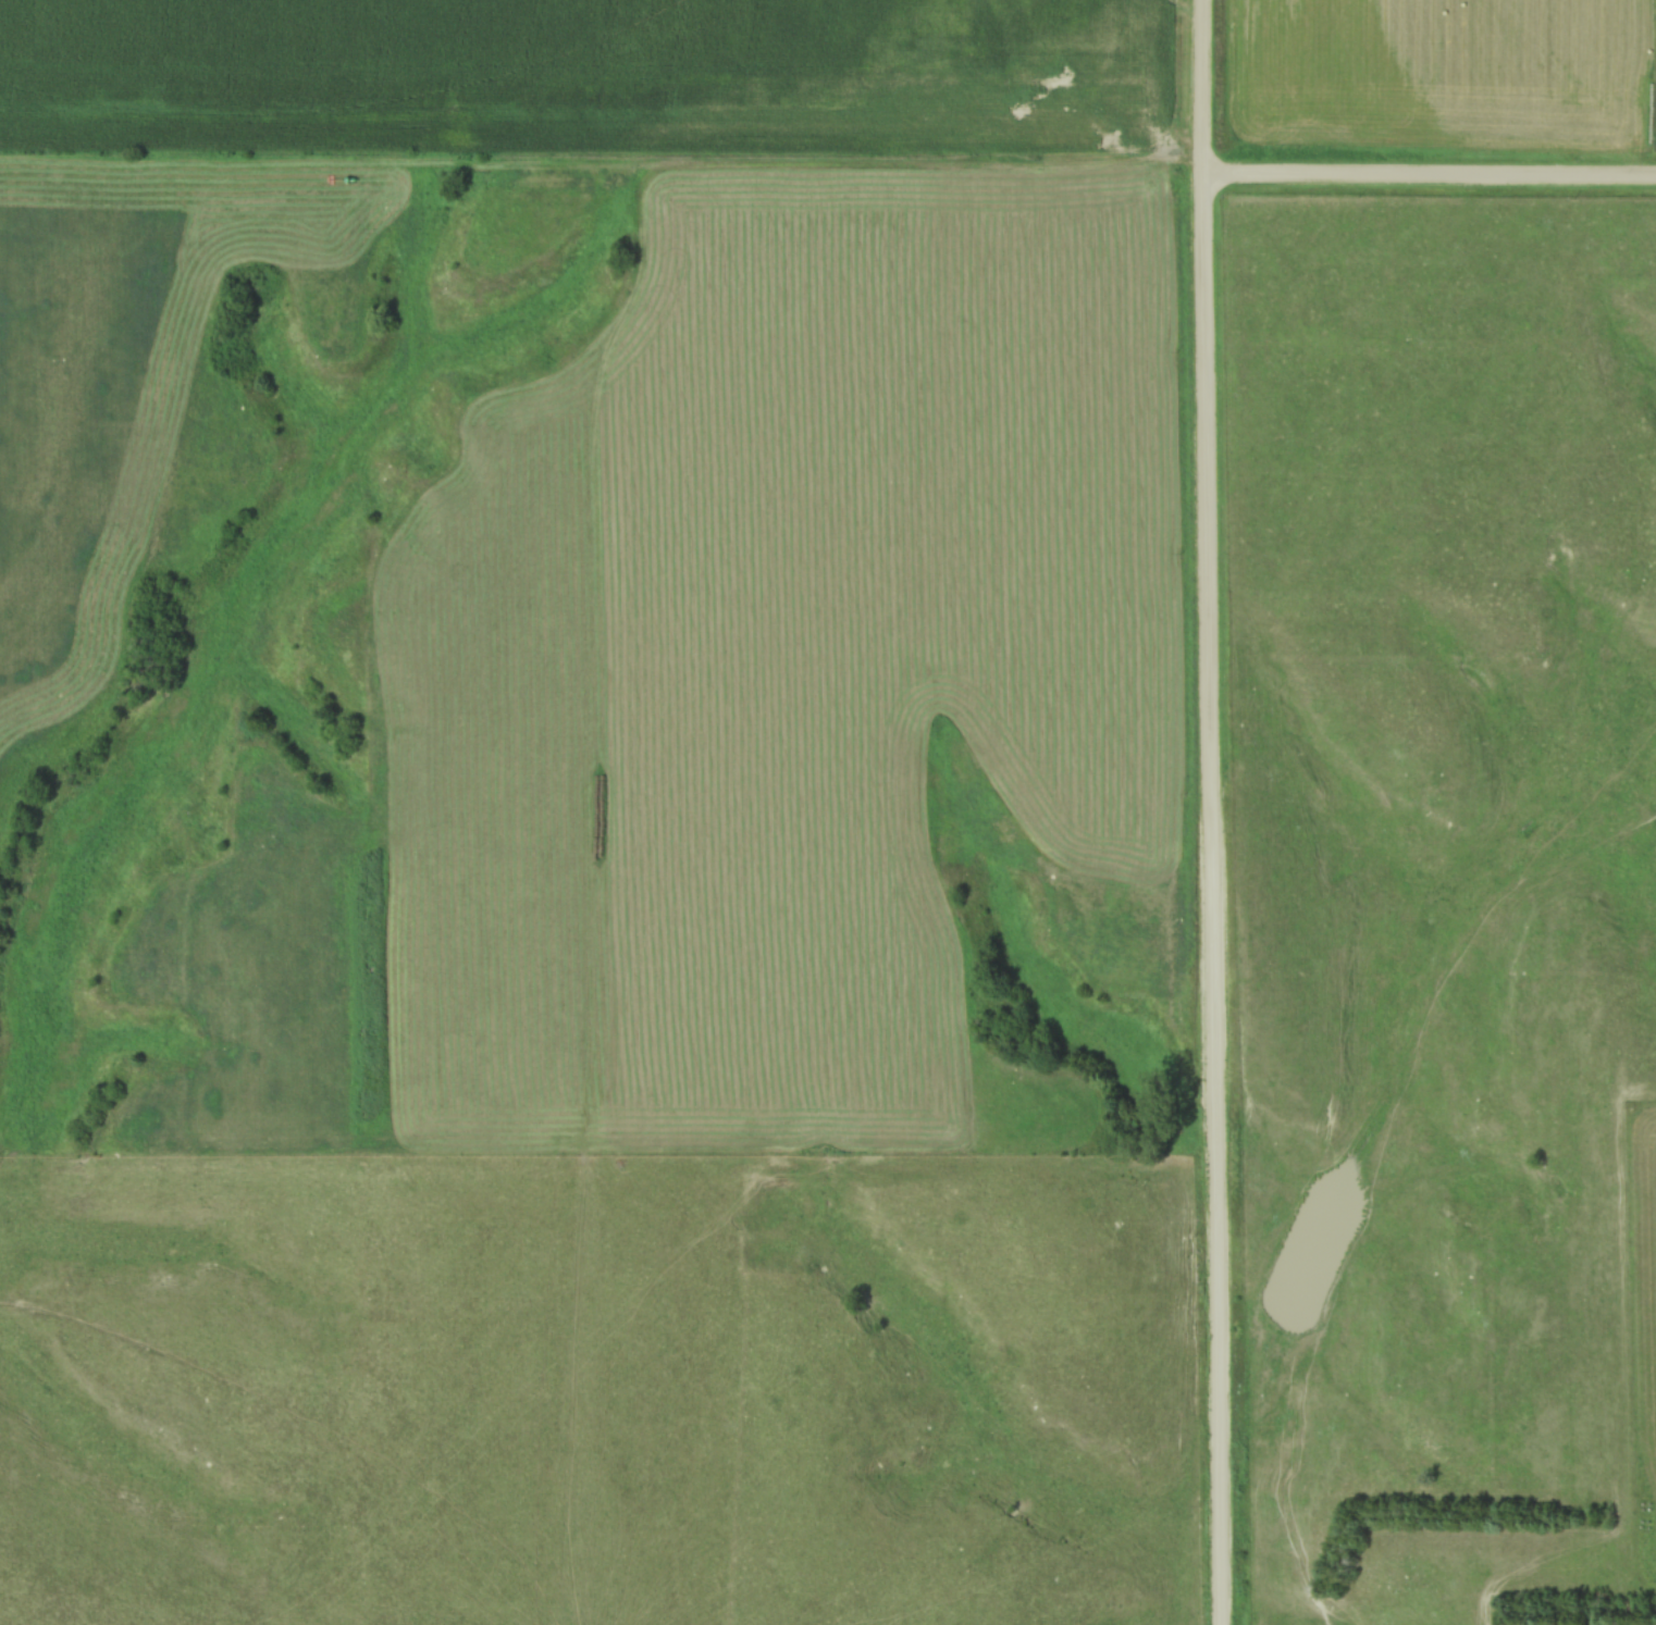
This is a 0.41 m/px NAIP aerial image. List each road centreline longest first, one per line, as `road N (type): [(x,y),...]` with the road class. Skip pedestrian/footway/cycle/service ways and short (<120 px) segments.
road 1 (residential): [(1220,1624),(1199,0)]
road 2 (residential): [(1655,179),(1198,176)]

